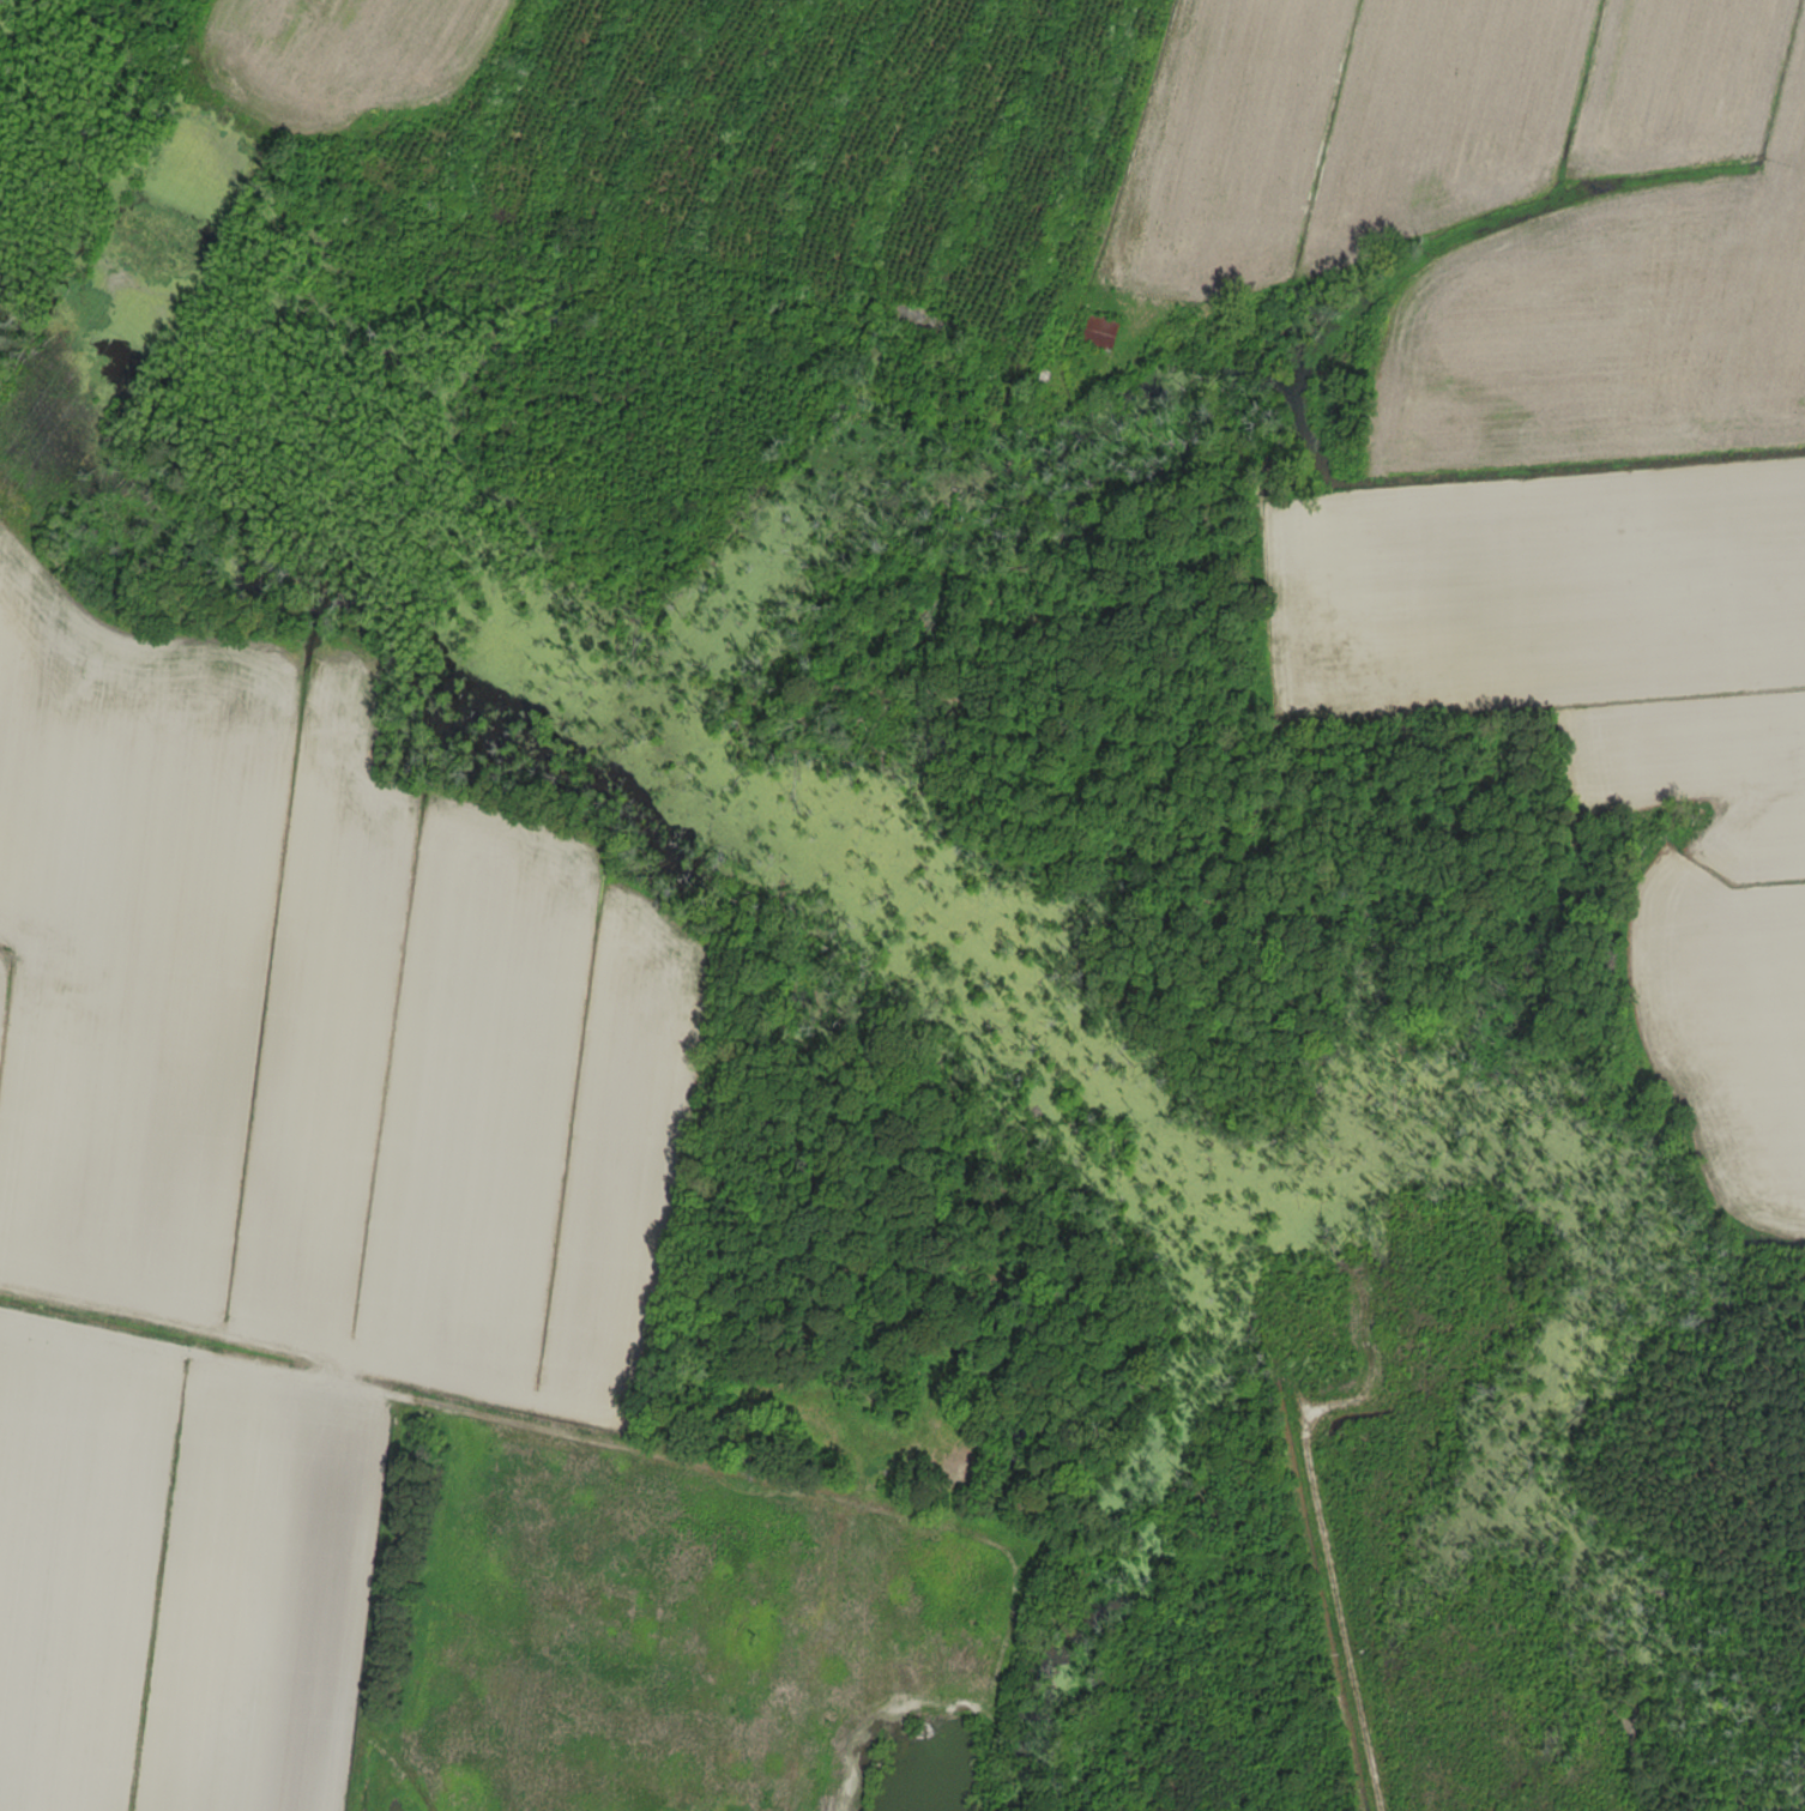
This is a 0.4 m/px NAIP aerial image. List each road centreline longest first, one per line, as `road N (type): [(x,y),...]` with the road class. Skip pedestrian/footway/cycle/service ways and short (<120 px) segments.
road 1 (residential): [(0,1323),(827,1502)]

